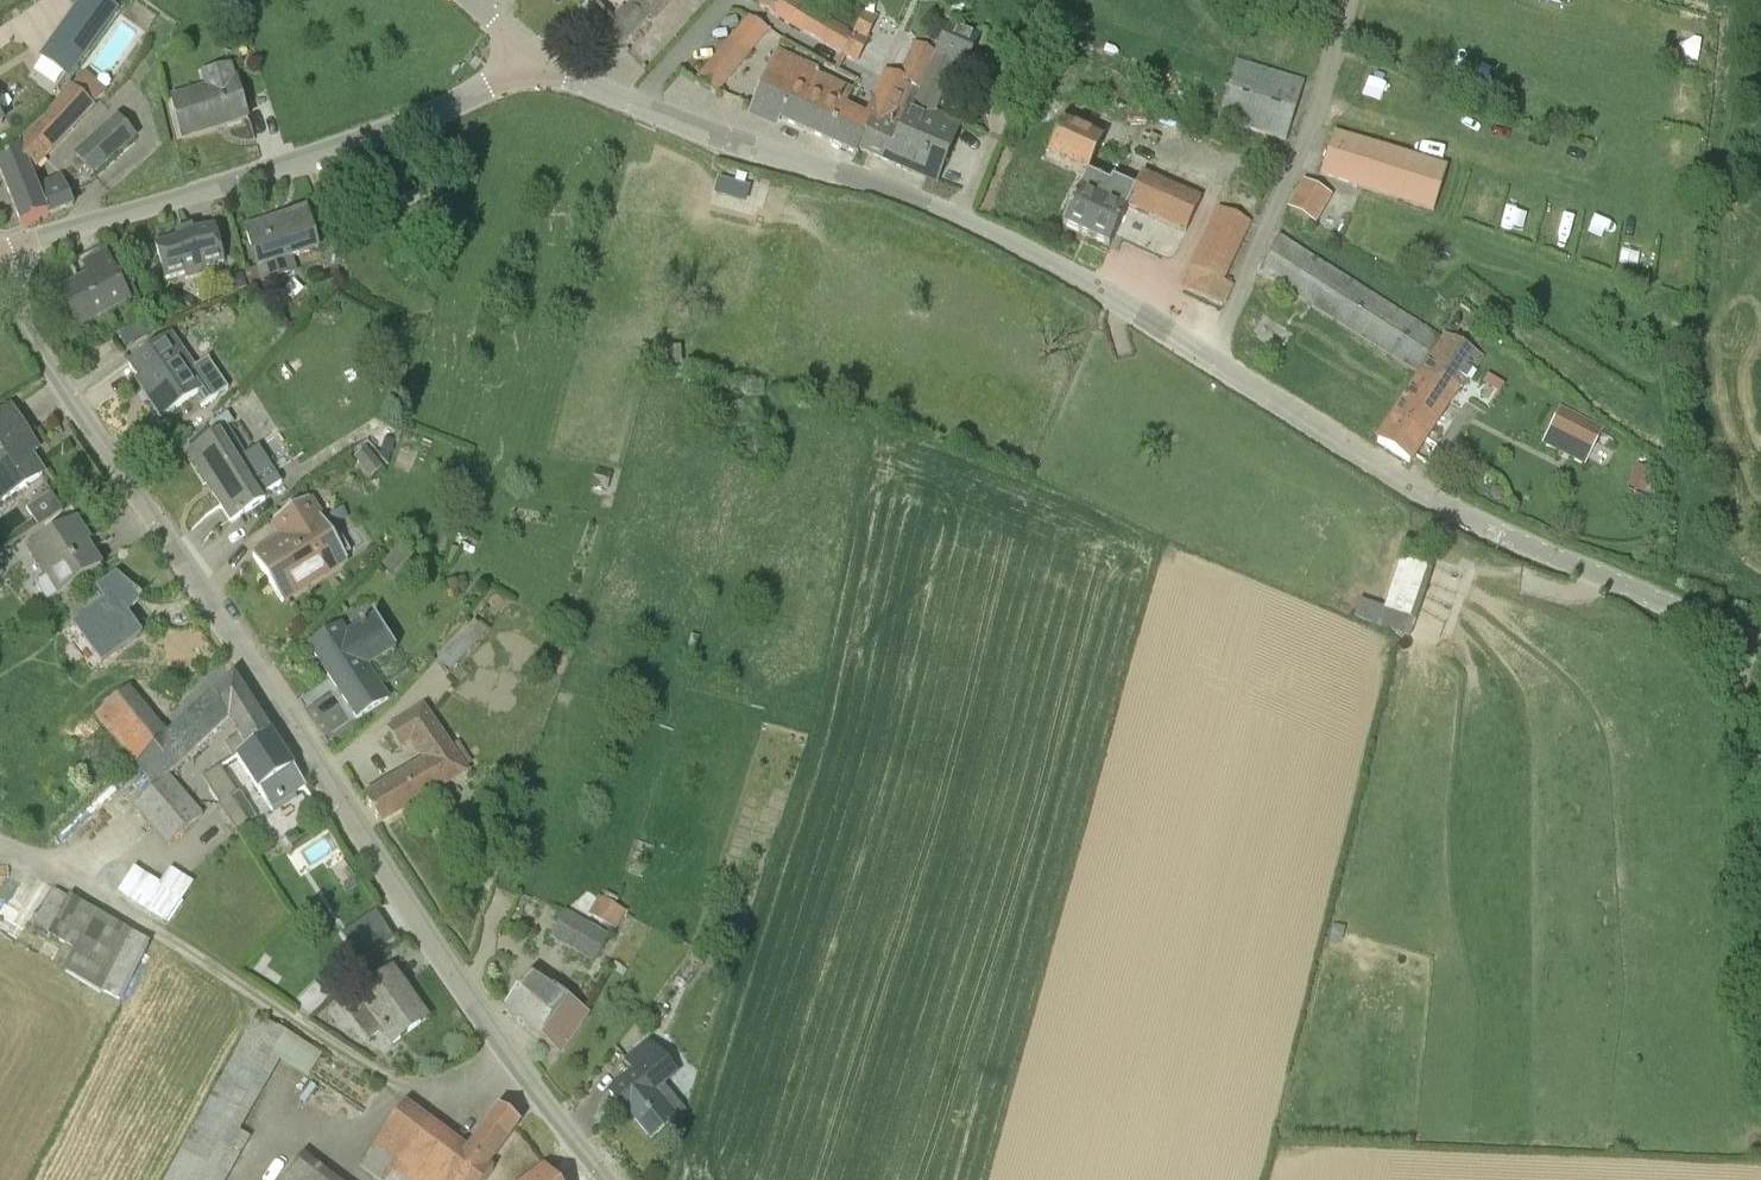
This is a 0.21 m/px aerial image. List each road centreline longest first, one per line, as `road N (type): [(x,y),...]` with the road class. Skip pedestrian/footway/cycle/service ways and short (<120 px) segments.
road 1 (unclassified): [(607,1179),(471,1000),(0,290)]
road 2 (unclassified): [(529,53),(568,78),(673,119),(849,173),(970,223),(1065,268),(1205,355)]
road 3 (unclassified): [(1205,355),(1455,510),(1760,646)]
road 4 (track): [(0,839),(410,1087),(465,1085),(513,1061)]
road 5 (unclassified): [(0,252),(399,127),(529,53)]
road 6 (residential): [(1205,355),(1312,139),(1349,0)]
road 7 (track): [(1735,635),(1758,772),(1760,990)]

